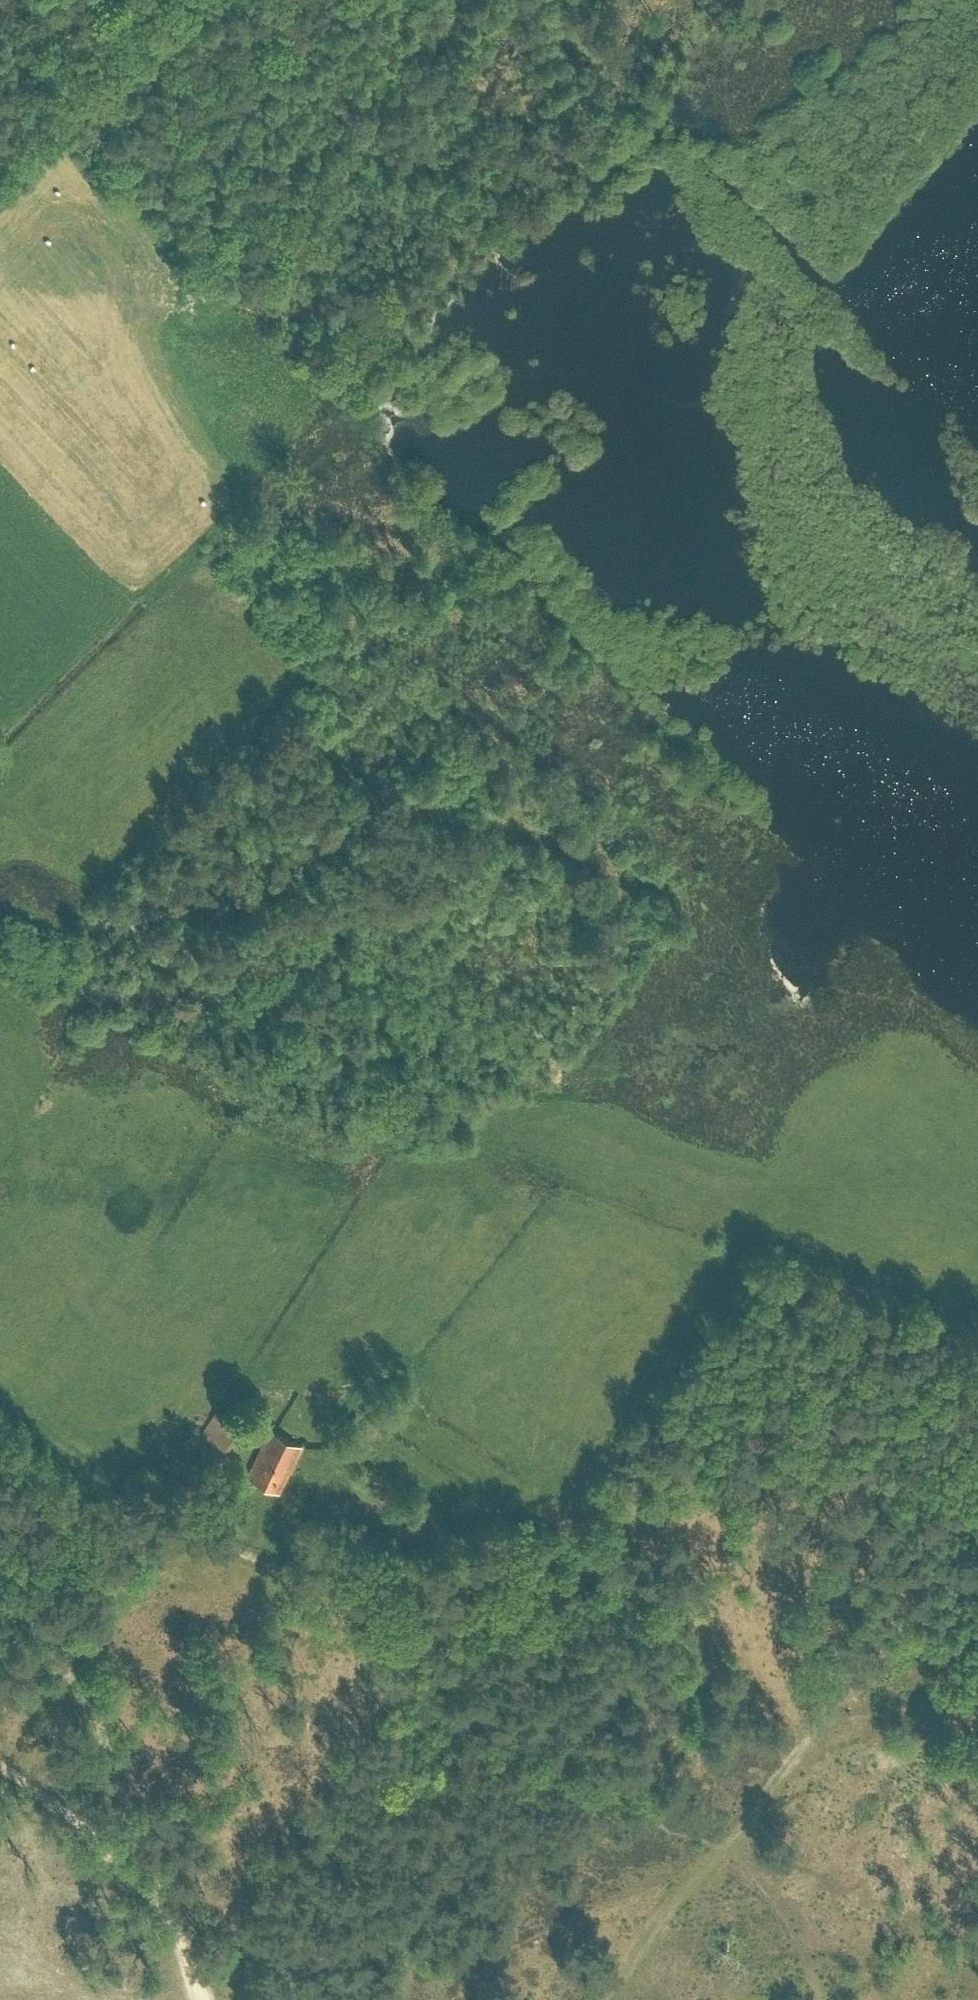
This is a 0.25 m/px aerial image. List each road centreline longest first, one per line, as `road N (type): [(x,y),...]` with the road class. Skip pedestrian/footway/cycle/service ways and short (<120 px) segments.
road 1 (track): [(163,1901),(119,1792),(85,1661),(125,1581),(166,1547),(209,1544),(272,1562)]
road 2 (track): [(194,1999),(179,1930),(163,1901),(0,1763)]

